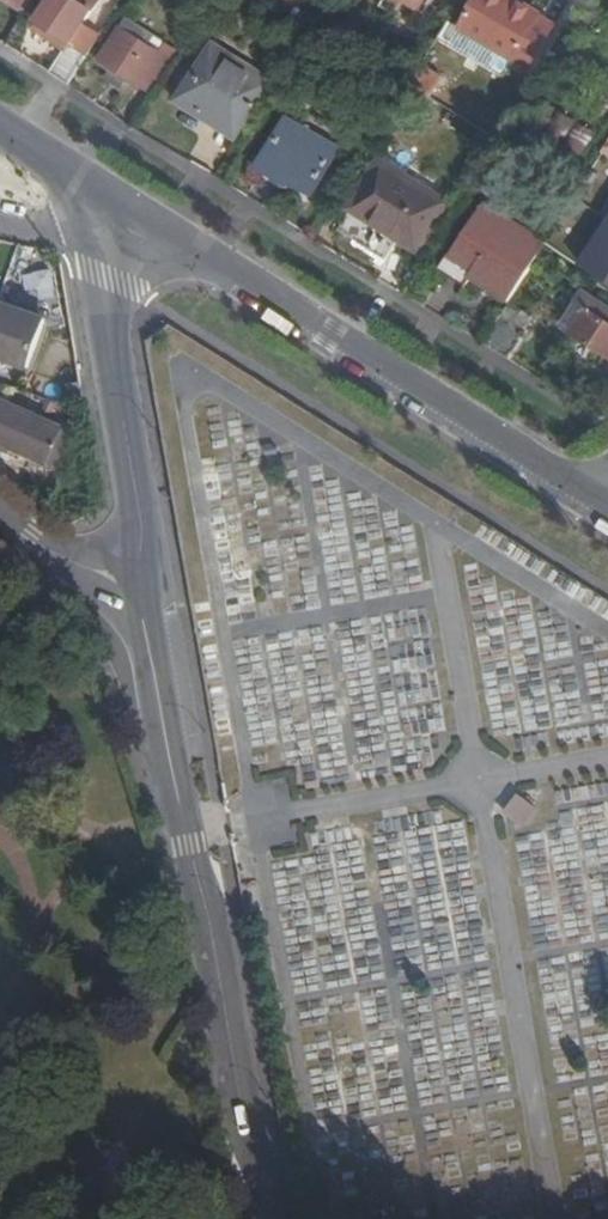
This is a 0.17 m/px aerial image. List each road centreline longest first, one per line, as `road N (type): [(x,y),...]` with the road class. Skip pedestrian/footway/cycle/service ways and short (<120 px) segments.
road 1 (residential): [(257,1218),(159,636)]
road 2 (tertiary): [(600,504),(110,203)]
road 3 (residential): [(98,235),(159,636)]
road 4 (residential): [(0,519),(159,636)]
road 5 (tertiary): [(110,203),(0,128)]

